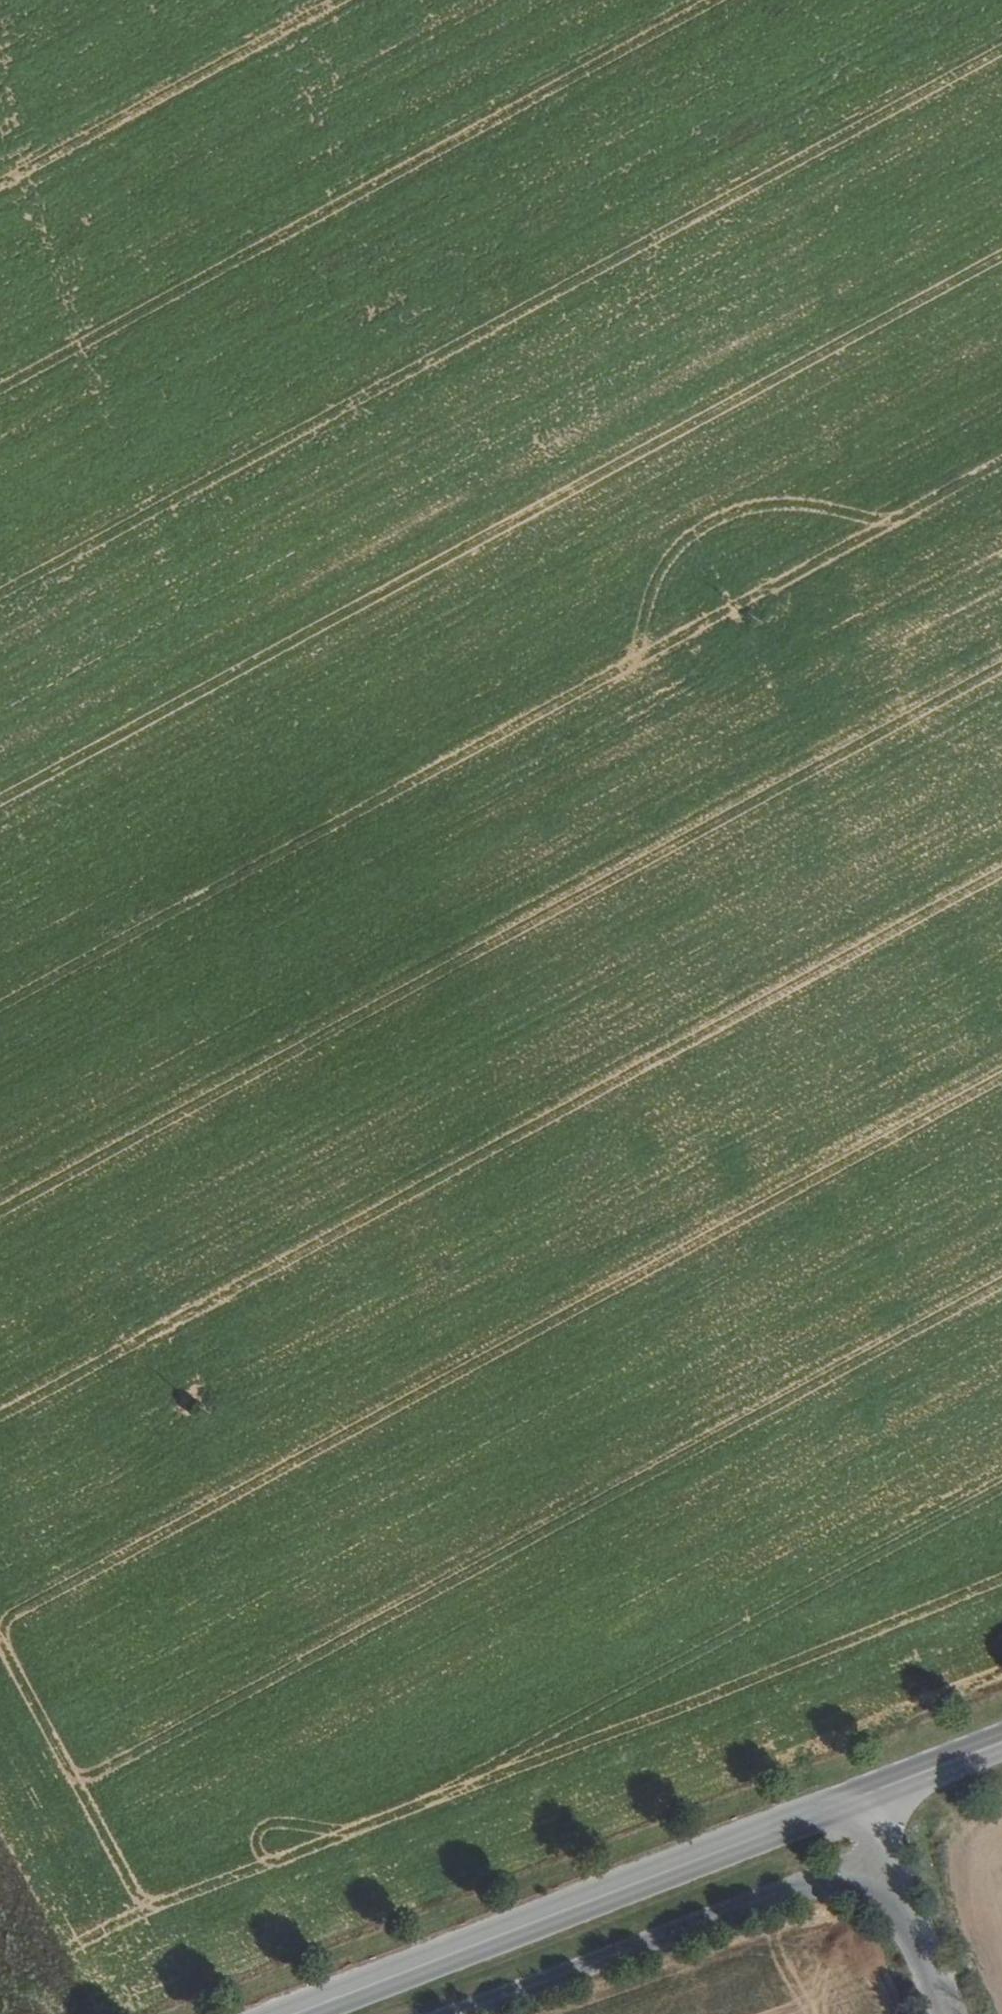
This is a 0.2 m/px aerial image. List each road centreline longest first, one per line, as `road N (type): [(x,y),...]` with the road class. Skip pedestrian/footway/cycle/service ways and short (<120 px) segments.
road 1 (secondary): [(298,2013),(859,1797)]
road 2 (unclassified): [(455,2013),(883,1860)]
road 3 (unclassified): [(883,1860),(947,2013)]
road 4 (secondary): [(859,1797),(1001,1742)]

